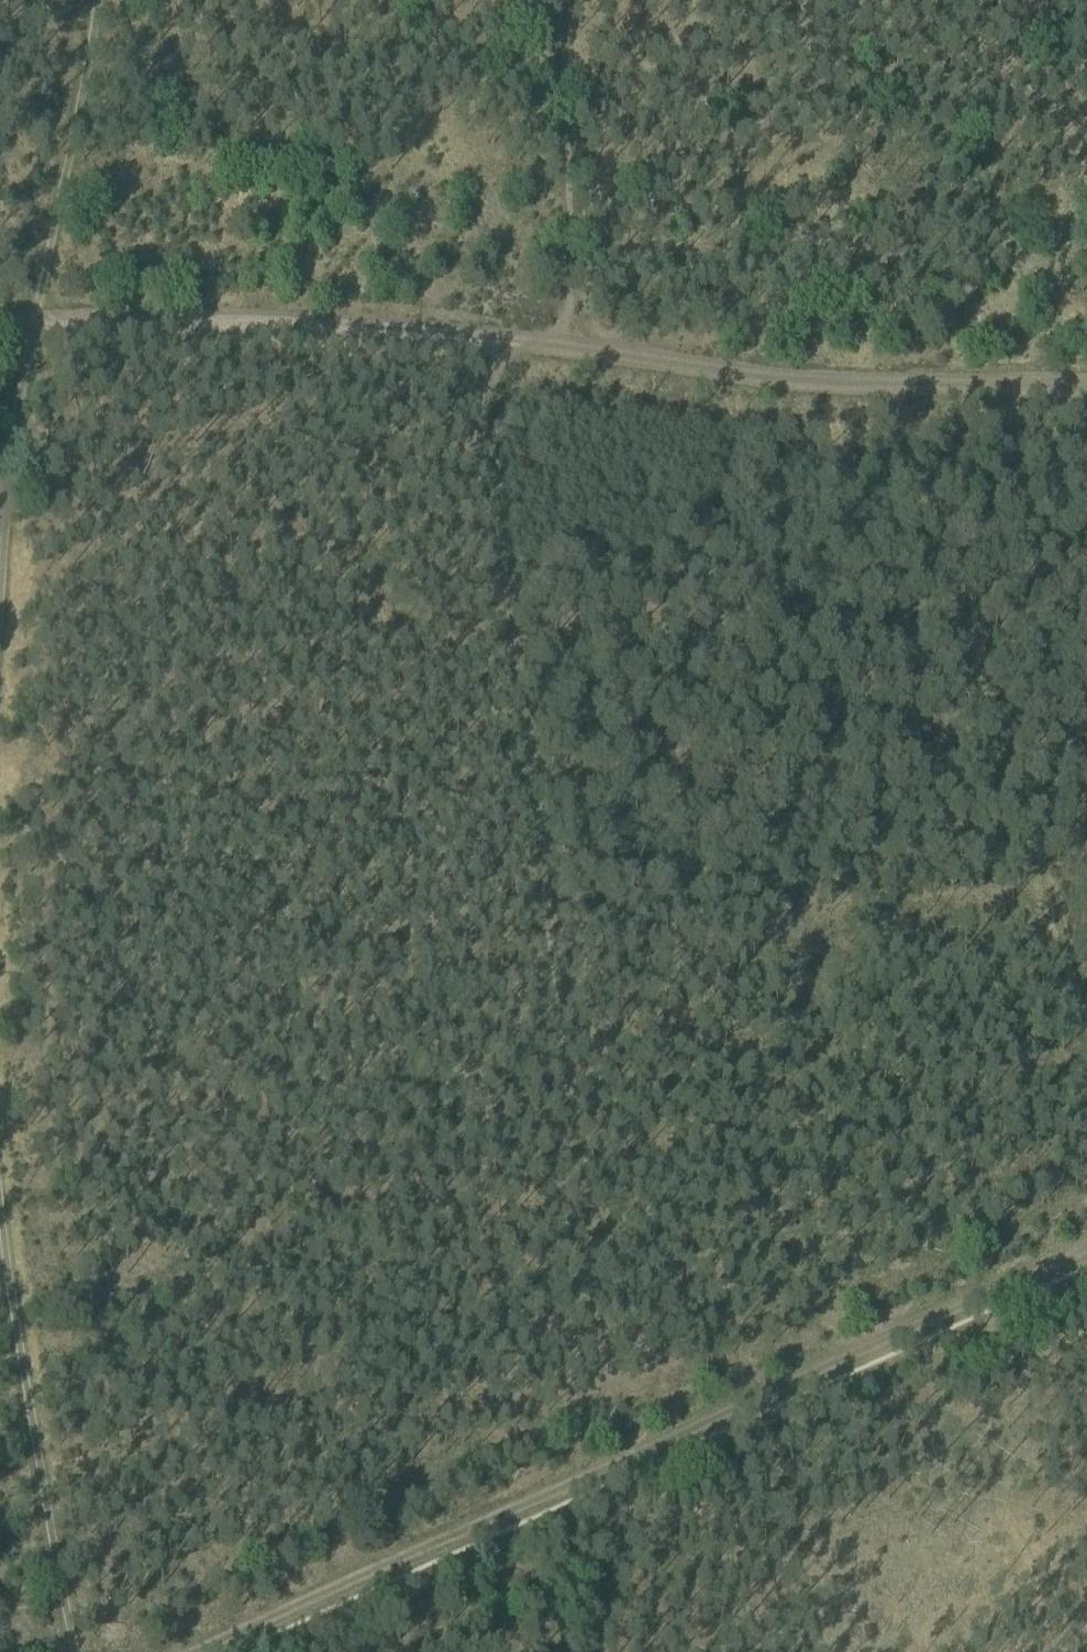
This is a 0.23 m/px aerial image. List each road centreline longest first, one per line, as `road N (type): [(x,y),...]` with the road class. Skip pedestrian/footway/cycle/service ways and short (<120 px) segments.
road 1 (track): [(1086,385),(812,383),(391,327),(0,324)]
road 2 (track): [(192,1651),(1086,1247)]
road 3 (track): [(102,0),(21,398),(0,622)]
road 4 (track): [(0,1221),(77,1651)]

